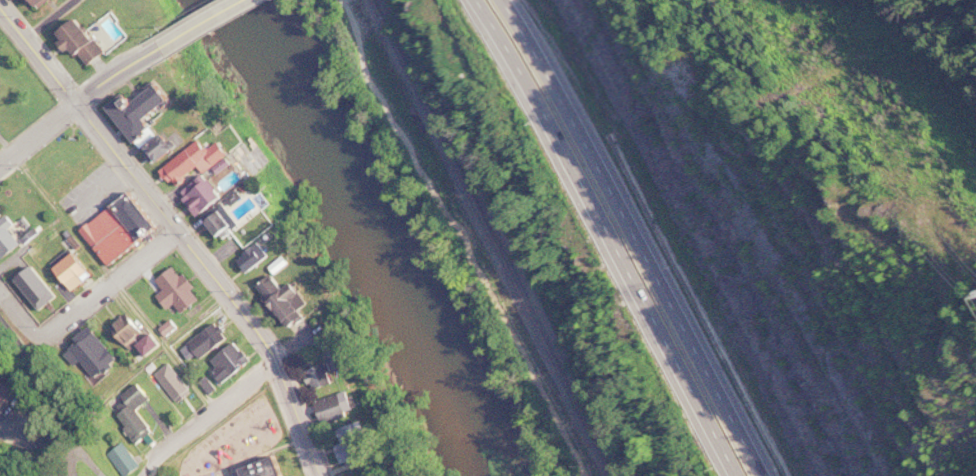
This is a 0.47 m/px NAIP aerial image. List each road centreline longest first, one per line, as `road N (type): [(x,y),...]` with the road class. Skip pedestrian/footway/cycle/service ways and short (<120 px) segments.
road 1 (primary): [(473,0),(741,475)]
road 2 (primary): [(768,475),(500,0)]
road 3 (residential): [(321,475),(264,339),(78,101)]
road 4 (residential): [(132,475),(276,362)]
road 5 (residential): [(178,231),(42,340)]
road 6 (residential): [(78,101),(0,4)]

